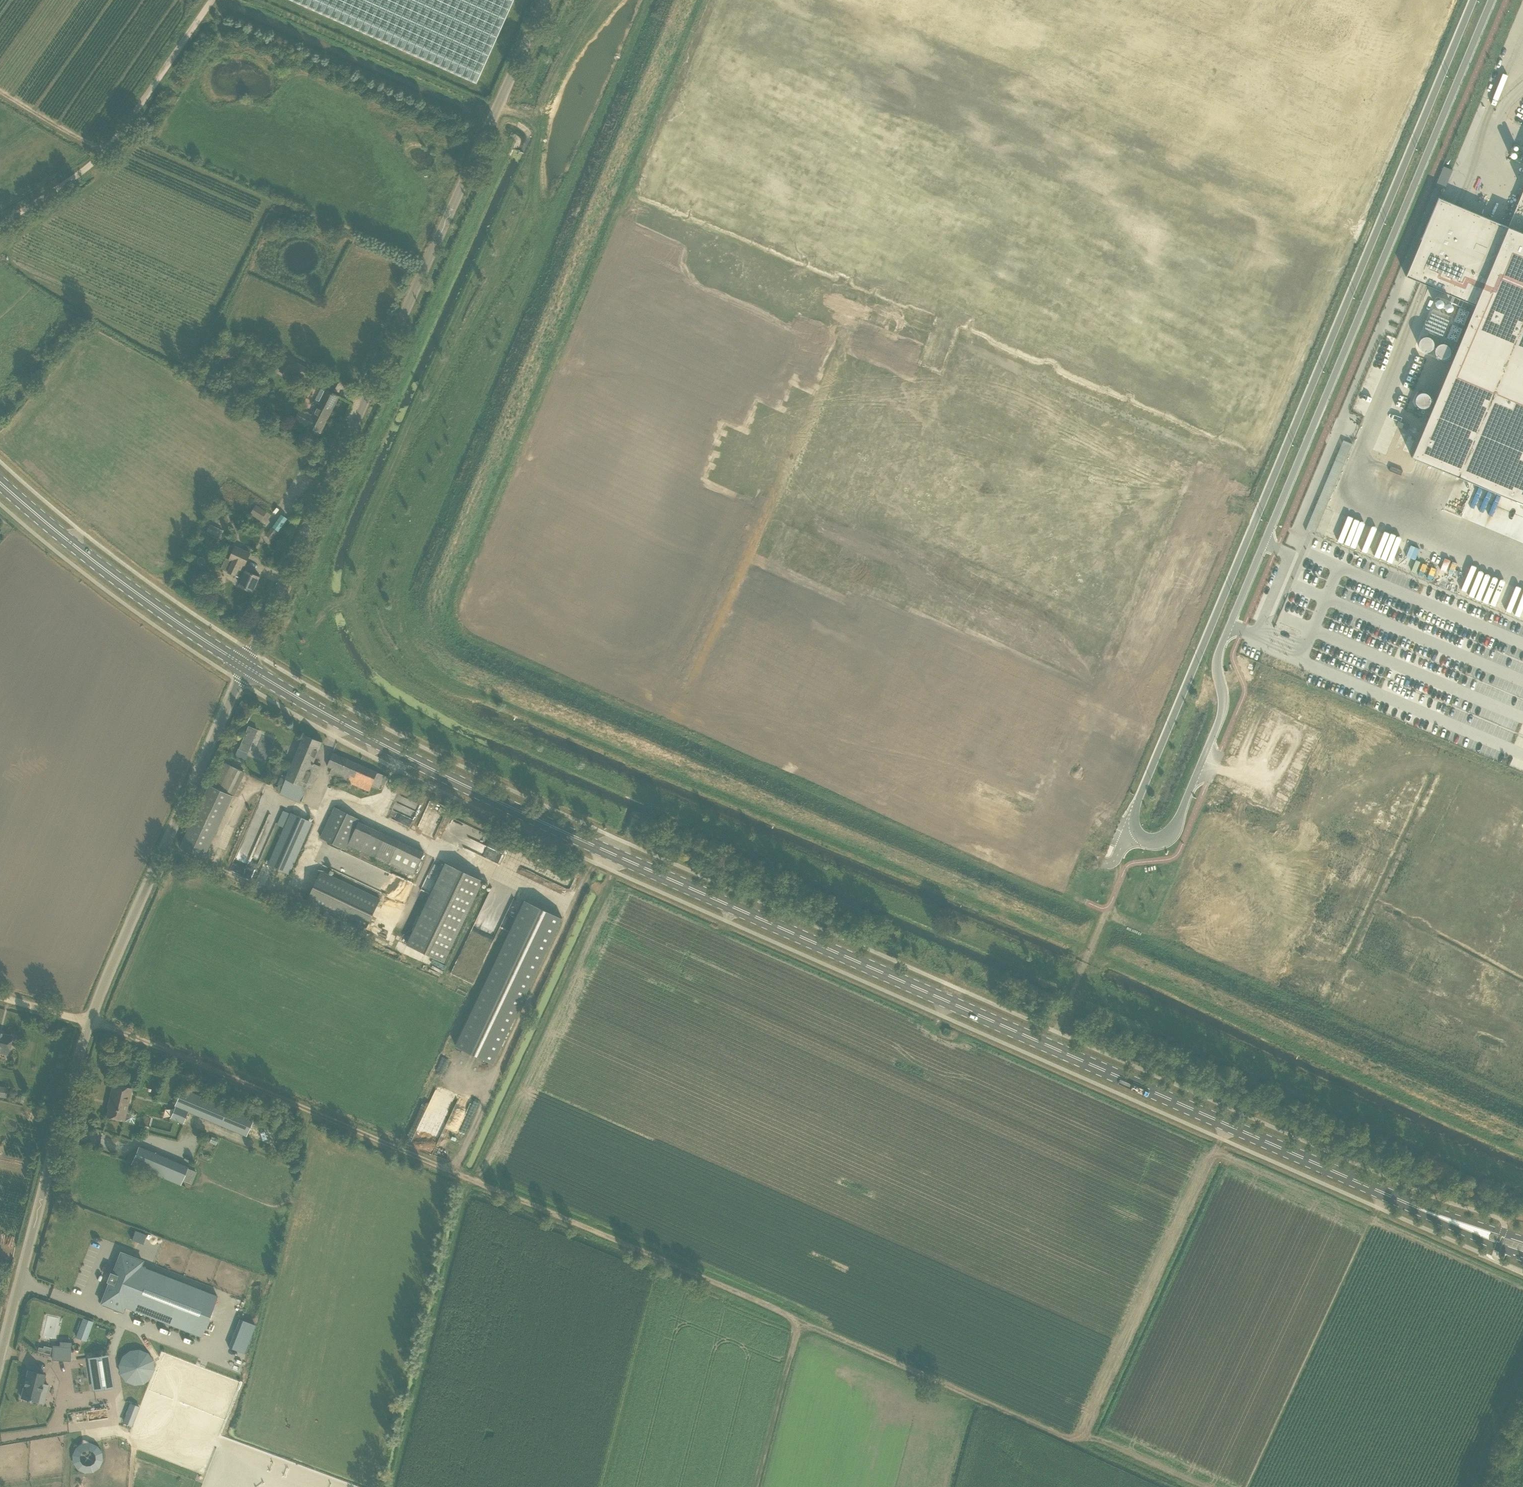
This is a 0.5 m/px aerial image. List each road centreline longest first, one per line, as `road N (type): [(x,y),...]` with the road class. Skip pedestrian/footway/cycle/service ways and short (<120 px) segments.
road 1 (unclassified): [(1472,0),(1127,832),(1150,841),(1176,825),(1222,707),(1216,659),(1229,625),(1491,0)]
road 2 (secondary): [(1420,1208),(564,835),(377,743),(245,666)]
road 3 (track): [(1089,1450),(475,1181),(93,1027)]
road 4 (unclassified): [(0,1354),(93,1027),(245,666)]
road 5 (unclassified): [(245,666),(545,0)]
road 6 (unclassified): [(0,223),(105,153),(213,0)]
road 7 (secondary): [(245,666),(72,545),(0,481)]
road 8 (track): [(760,1486),(802,1324)]

